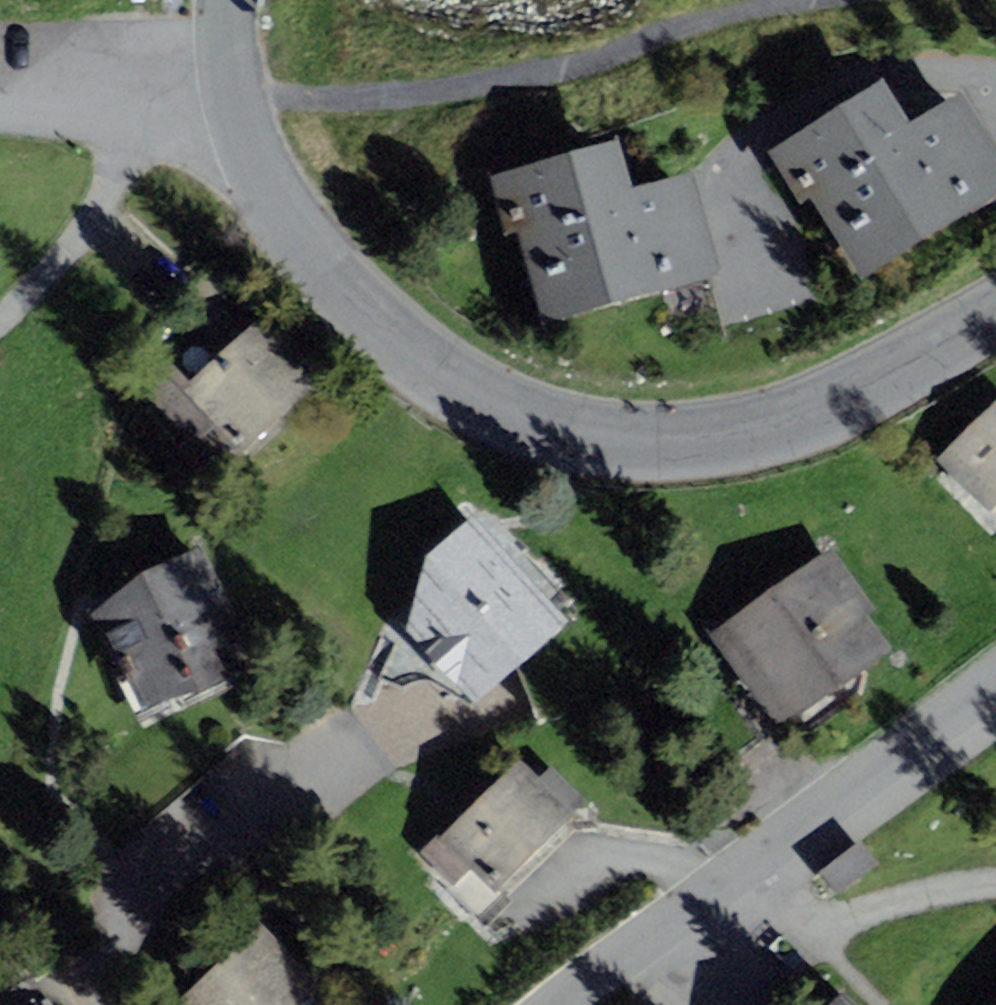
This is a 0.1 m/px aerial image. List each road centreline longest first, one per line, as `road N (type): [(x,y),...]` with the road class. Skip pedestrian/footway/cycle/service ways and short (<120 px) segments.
road 1 (secondary): [(239,113),(295,232),(370,318),(412,355),(526,415),(641,436),(765,425),(894,371),(995,311)]
road 2 (track): [(870,0),(712,22),(486,75),(239,113)]
road 3 (residential): [(556,1004),(995,678)]
road 4 (residential): [(239,113),(134,129),(0,117)]

